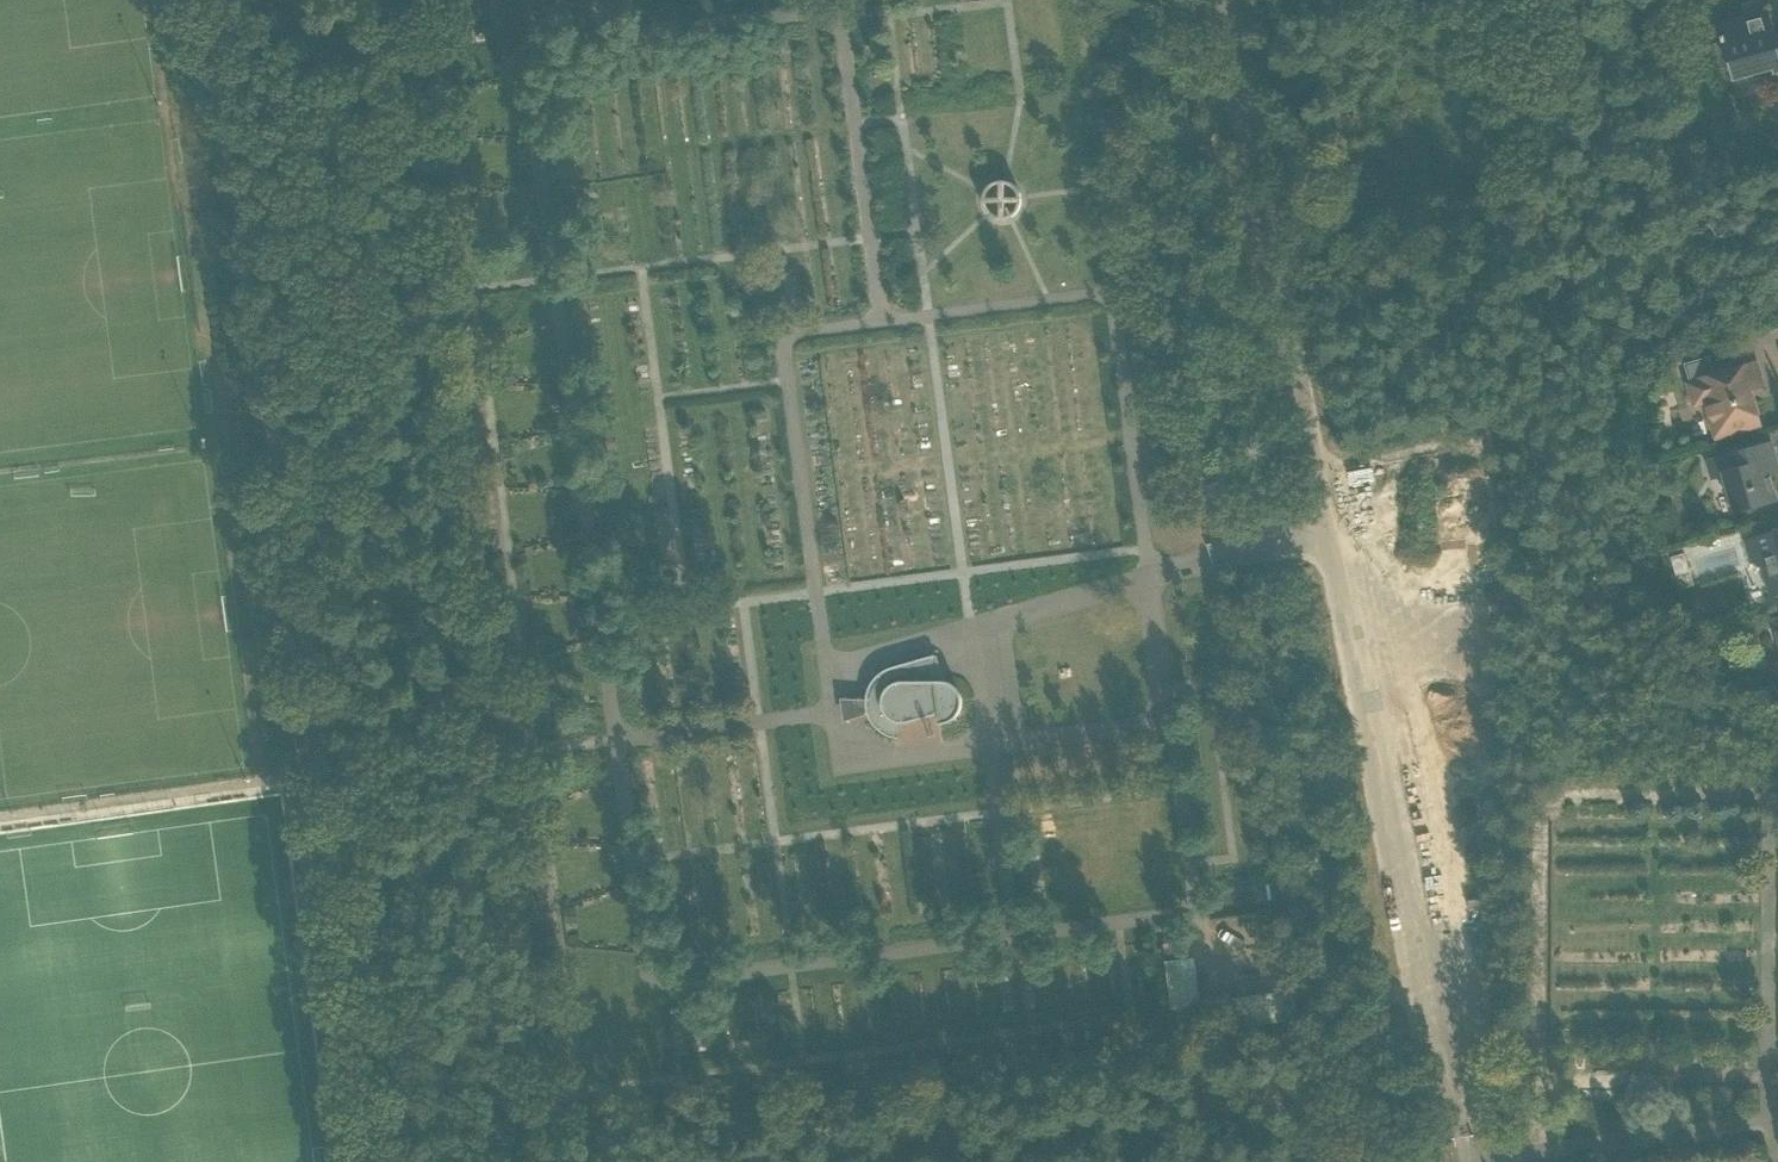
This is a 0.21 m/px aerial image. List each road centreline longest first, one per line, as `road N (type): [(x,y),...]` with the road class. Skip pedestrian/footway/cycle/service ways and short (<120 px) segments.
road 1 (track): [(210,0),(366,1161)]
road 2 (residential): [(1460,1137),(1224,0)]
road 3 (track): [(1306,1096),(760,1161)]
road 4 (track): [(1777,714),(1503,635)]
road 5 (track): [(1317,1161),(1306,1096),(1448,1079)]

